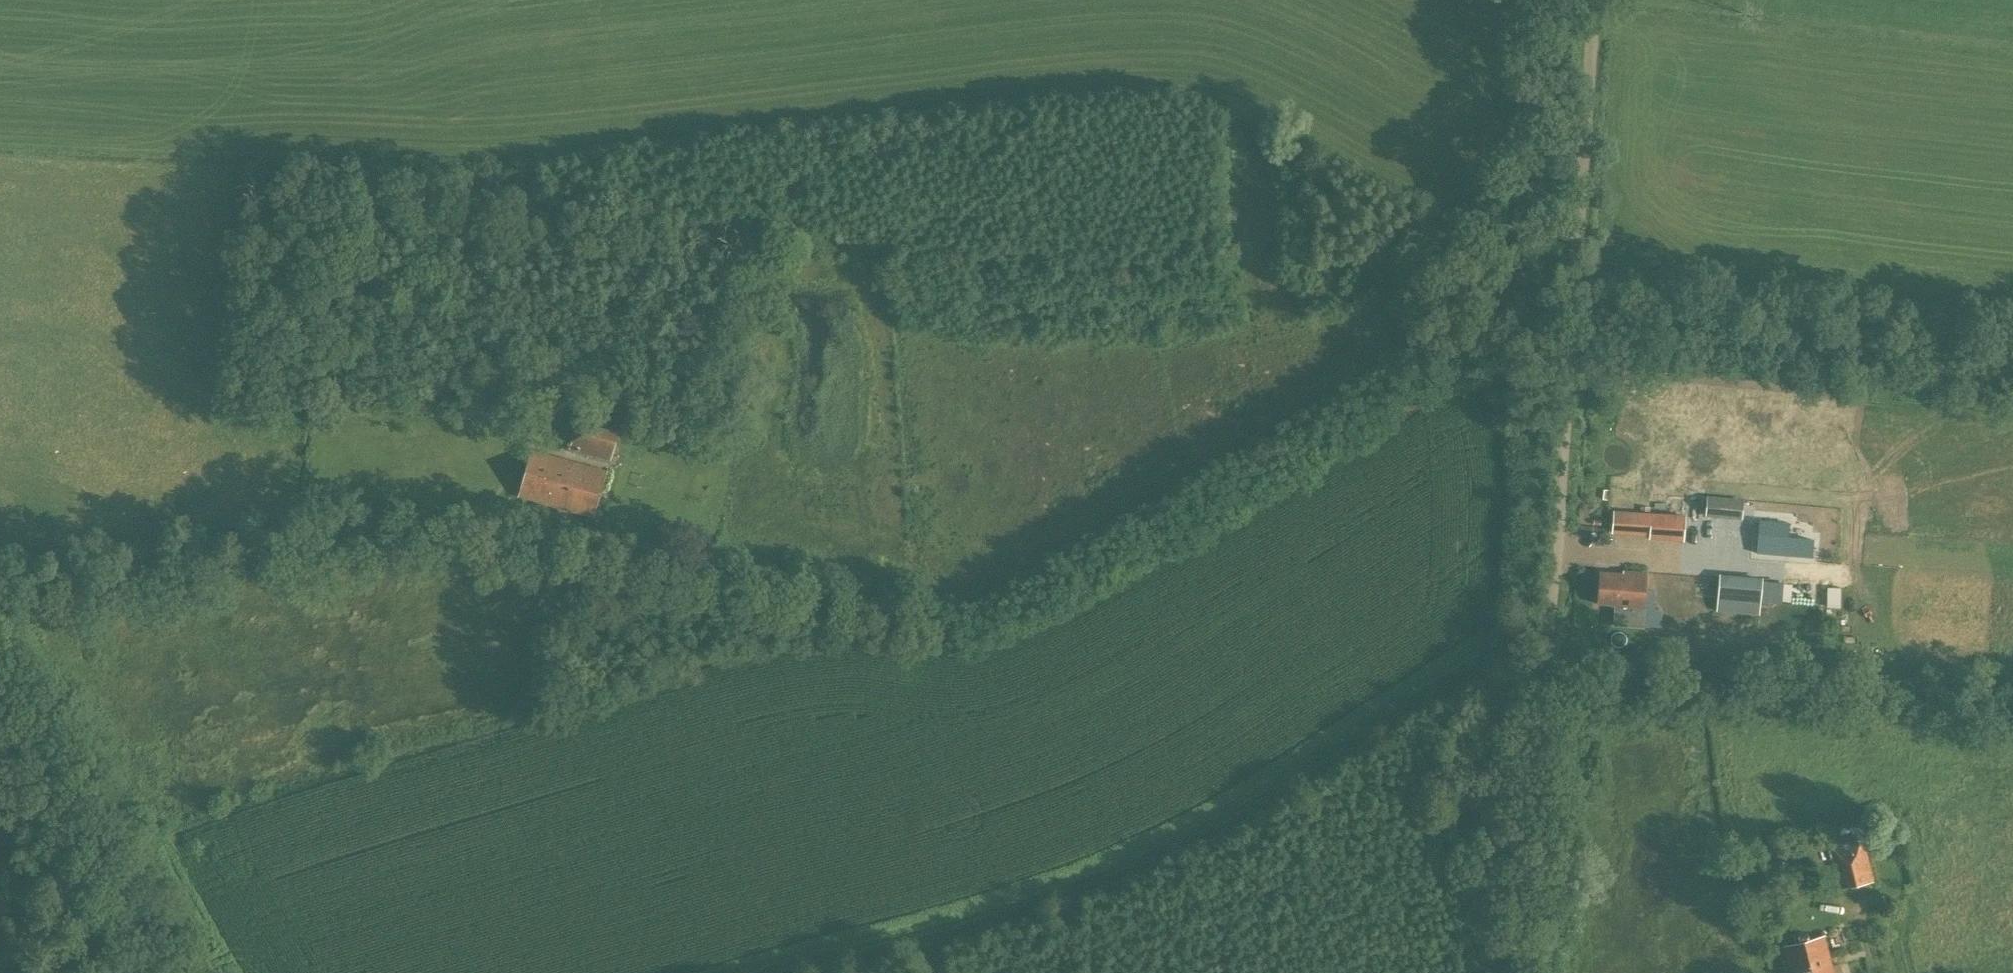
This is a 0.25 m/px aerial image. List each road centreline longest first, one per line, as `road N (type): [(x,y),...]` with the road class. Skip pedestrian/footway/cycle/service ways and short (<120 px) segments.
road 1 (tertiary): [(1512,972),(1595,0)]
road 2 (tertiary): [(175,972),(0,681)]

